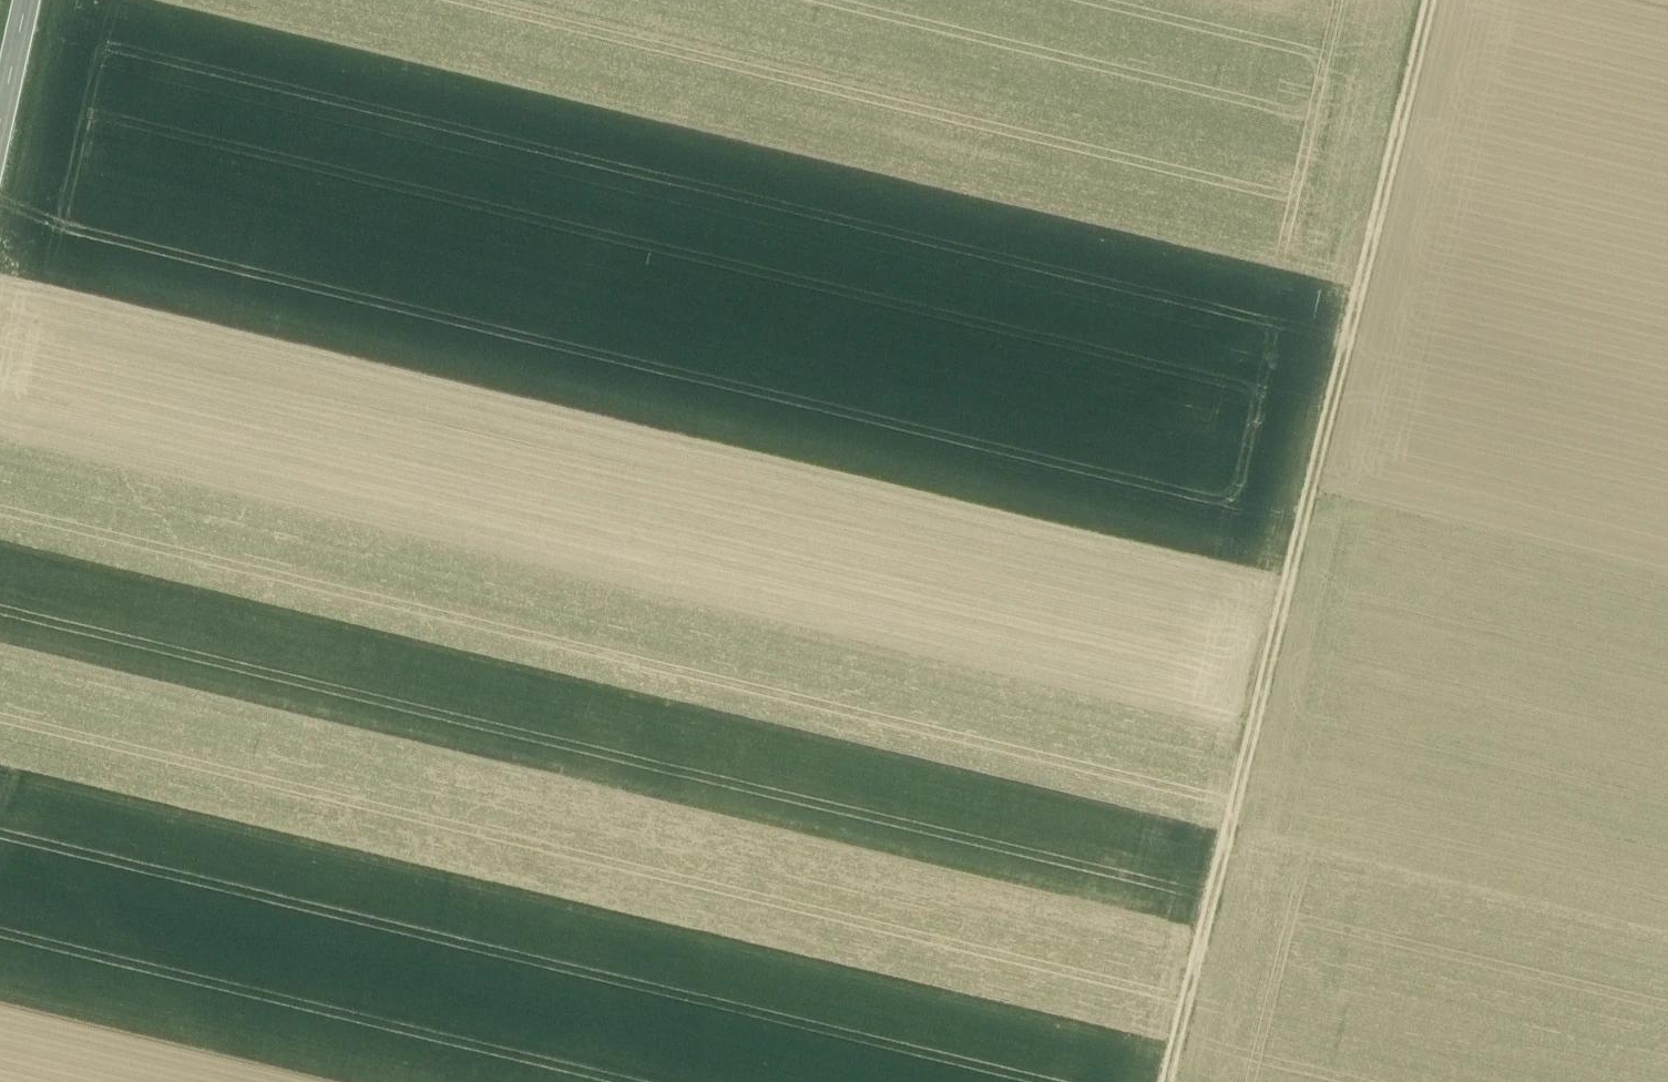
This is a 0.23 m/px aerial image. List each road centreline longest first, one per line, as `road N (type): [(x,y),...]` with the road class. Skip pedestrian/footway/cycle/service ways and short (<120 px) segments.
road 1 (track): [(1168,1081),(1435,0)]
road 2 (tertiary): [(0,127),(28,0)]

